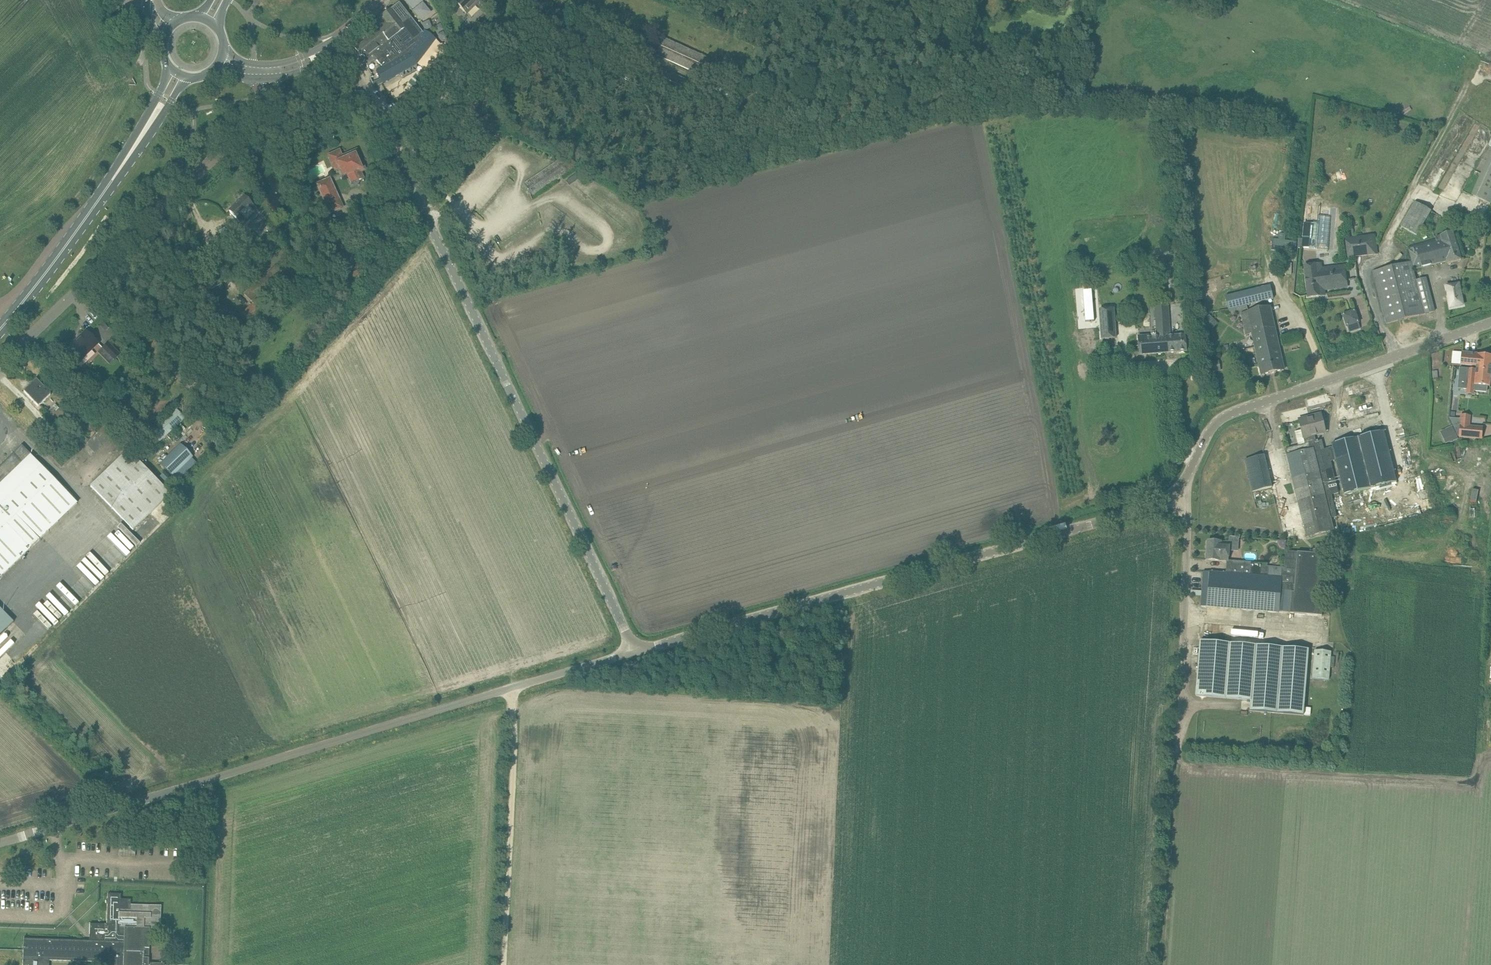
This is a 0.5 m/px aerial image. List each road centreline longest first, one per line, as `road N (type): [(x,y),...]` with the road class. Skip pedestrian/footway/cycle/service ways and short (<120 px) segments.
road 1 (unclassified): [(635,651),(365,88),(334,42)]
road 2 (unclassified): [(635,651),(1135,510),(1178,491)]
road 3 (unclassified): [(510,688),(0,843)]
road 4 (unclassified): [(0,365),(259,115),(258,78)]
road 5 (unclassified): [(1178,491),(1217,421),(1490,323)]
road 6 (track): [(502,964),(510,688)]
road 7 (unclassified): [(1178,491),(1187,514),(1175,764)]
road 8 (primary): [(0,328),(154,115)]
road 9 (track): [(1175,764),(1161,964)]
road 10 (unclassified): [(510,688),(635,651)]

